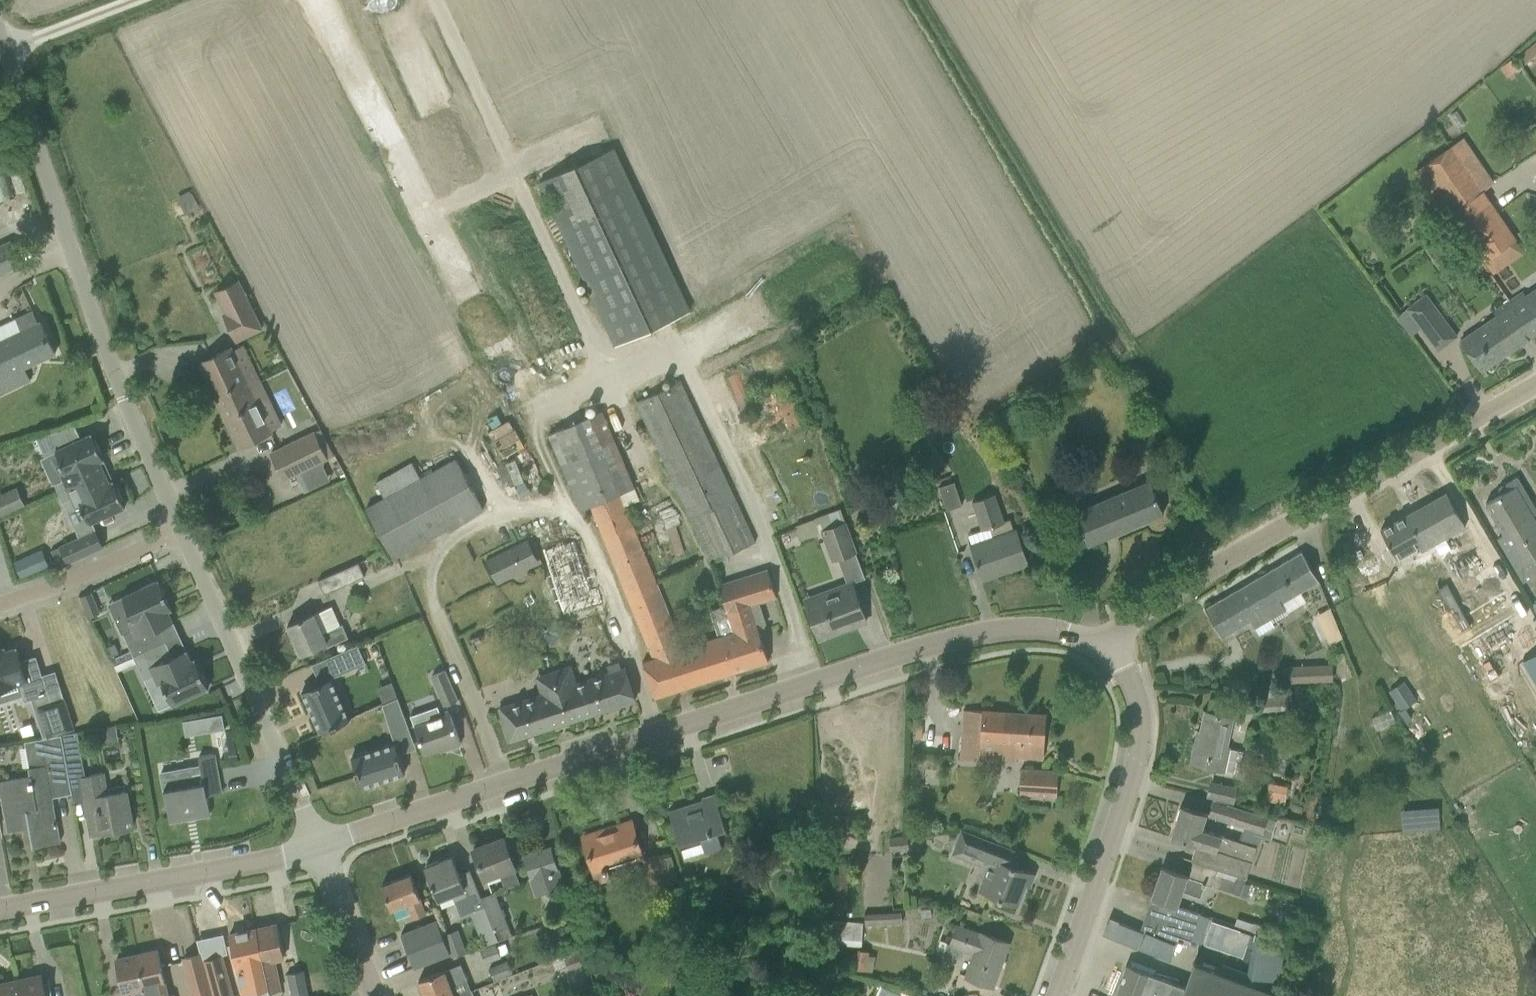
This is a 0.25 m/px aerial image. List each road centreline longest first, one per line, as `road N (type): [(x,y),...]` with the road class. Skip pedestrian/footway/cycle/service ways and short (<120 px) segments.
road 1 (residential): [(320,849),(957,644),(1020,632),(1103,644)]
road 2 (unclassified): [(1103,644),(1208,568),(1535,383)]
road 3 (unclassified): [(124,398),(0,21)]
road 4 (unclassified): [(1048,995),(1132,775),(1139,731),(1135,693),(1103,644)]
road 5 (residential): [(320,849),(234,650),(170,530)]
road 6 (residential): [(0,911),(320,849)]
road 7 (residential): [(170,530),(0,601)]
road 8 (residential): [(374,995),(320,849)]
road 9 (residential): [(170,530),(124,398)]

